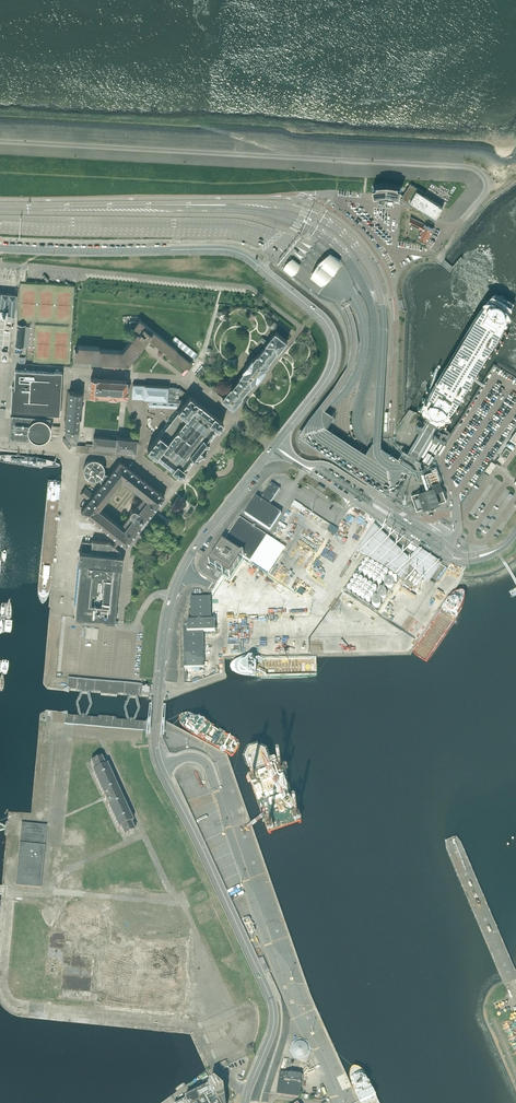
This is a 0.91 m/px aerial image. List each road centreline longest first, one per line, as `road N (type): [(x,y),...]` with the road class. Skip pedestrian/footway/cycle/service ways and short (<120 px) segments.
road 1 (tertiary): [(248,1092),(274,1025),(272,1001),(160,767),(160,674)]
road 2 (unclassified): [(46,894),(185,906),(235,1018),(217,1068)]
road 3 (unclassified): [(0,213),(232,216),(285,230)]
road 4 (primary): [(0,224),(232,229),(270,241)]
road 5 (primary): [(376,446),(384,325),(377,285),(346,238),(304,212)]
road 6 (tertiary): [(0,248),(224,249),(255,263)]
road 7 (primary): [(367,445),(358,418),(373,346),(372,306),(343,254),(298,223)]
road 8 (tertiary): [(255,263),(323,318),(335,345),(329,375),(275,446)]
road 9 (primary): [(185,205),(0,206)]
road 10 (tertiary): [(183,570),(275,446)]
road 11 (unclassified): [(160,674),(180,589),(211,586)]

